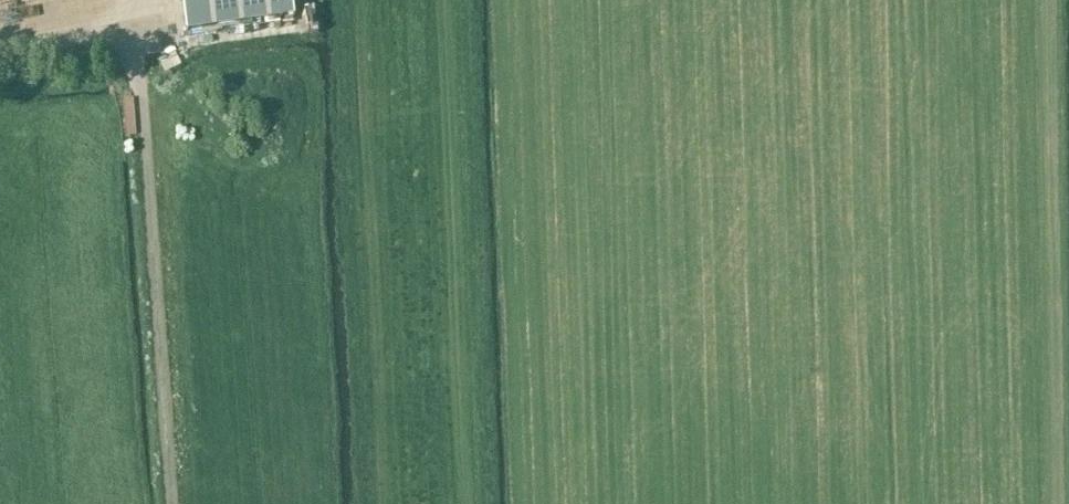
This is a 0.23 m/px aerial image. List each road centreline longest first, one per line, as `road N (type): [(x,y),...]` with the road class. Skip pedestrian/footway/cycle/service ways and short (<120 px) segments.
road 1 (unclassified): [(139,78),(135,42),(0,50)]

